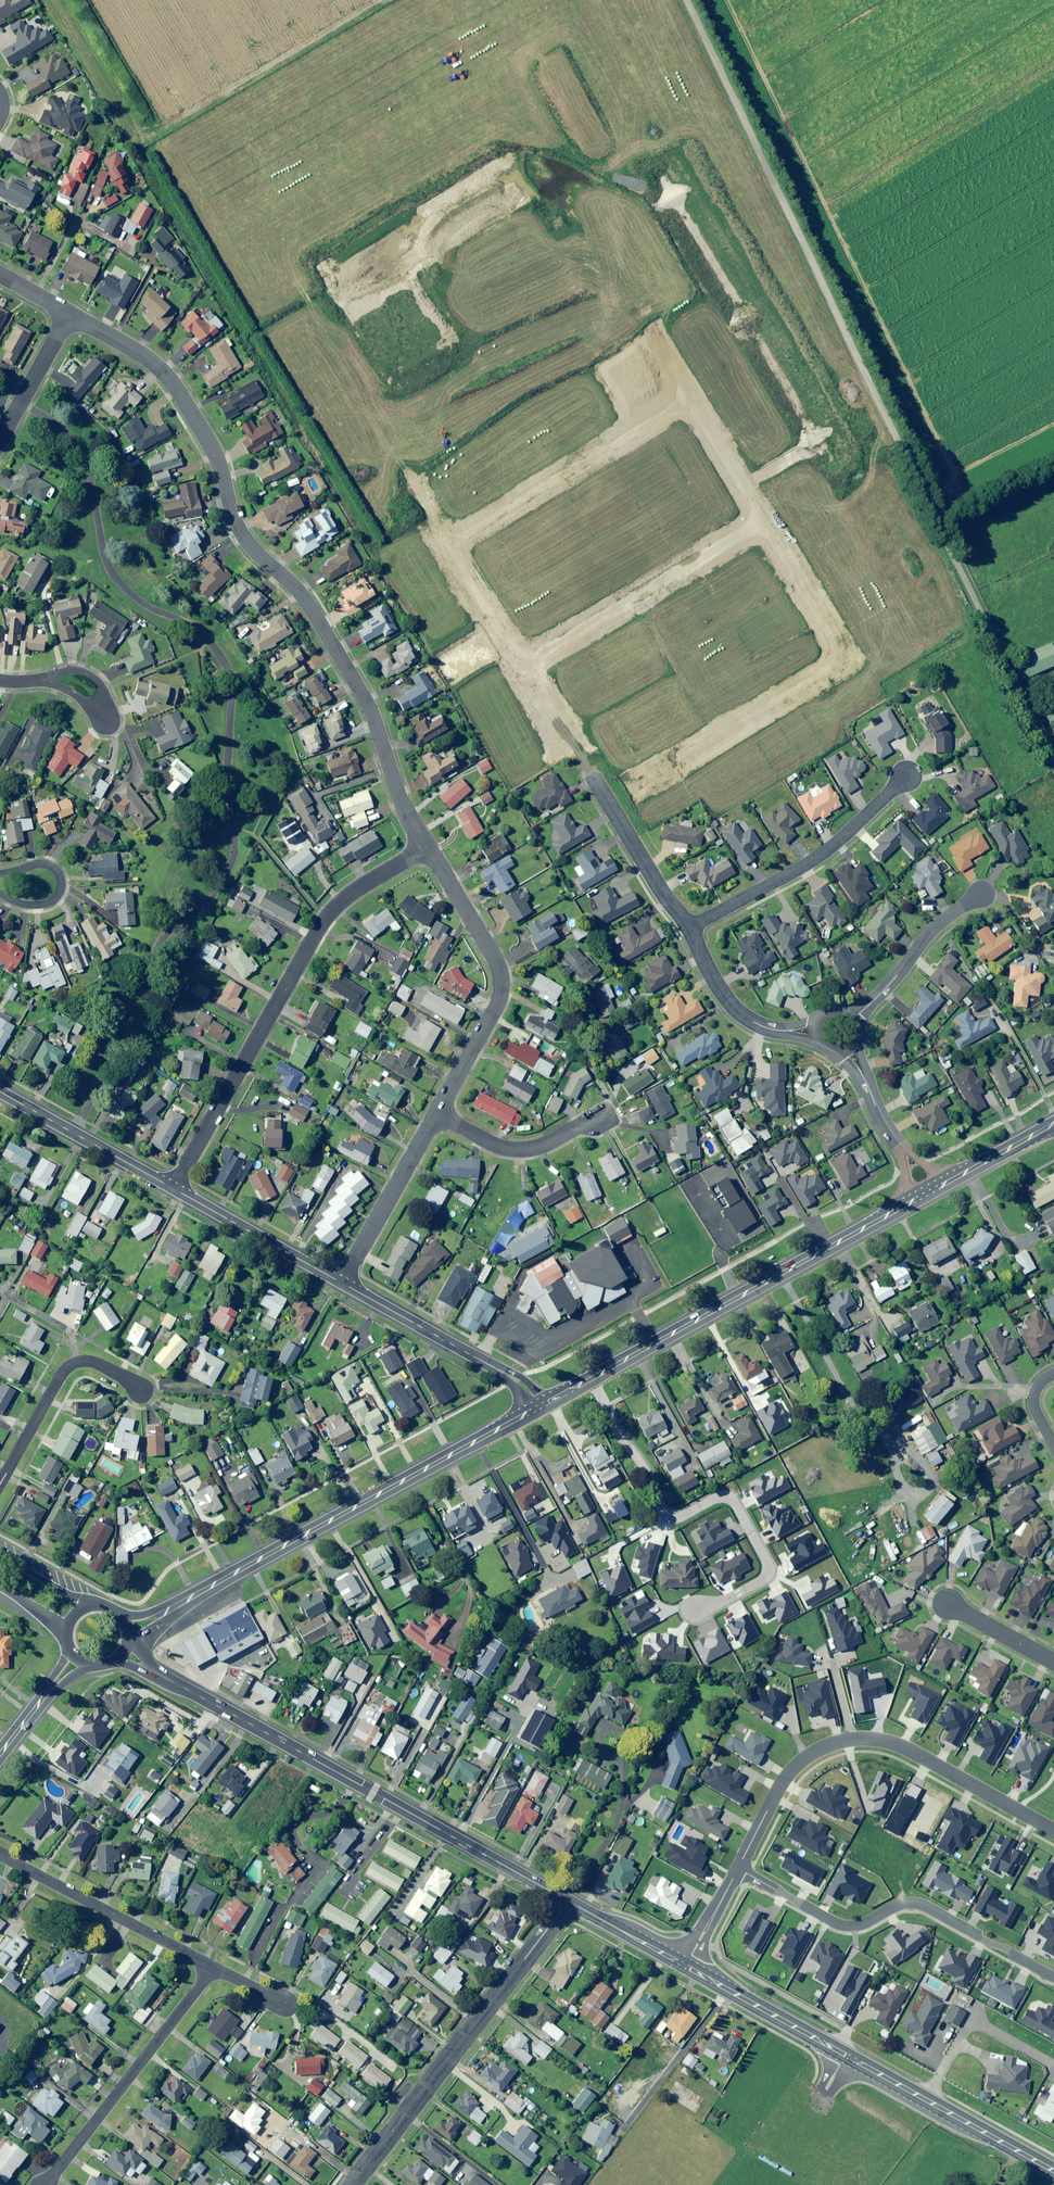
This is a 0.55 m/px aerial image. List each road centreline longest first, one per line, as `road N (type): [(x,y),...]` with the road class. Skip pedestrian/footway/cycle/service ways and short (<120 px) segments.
road 1 (residential): [(71,317),(151,360),(182,395),(214,449),(242,532),(316,616),(344,664),(427,846)]
road 2 (unknown): [(649,342),(839,654),(825,673),(606,802)]
road 3 (primary): [(123,1652),(569,1899)]
road 4 (tertiary): [(127,1631),(539,1407)]
road 5 (residential): [(427,846),(334,908),(174,1188)]
road 6 (residential): [(738,1869),(791,1770),(836,1741),(891,1742),(1053,1831)]
road 7 (residential): [(695,1610),(767,1577),(770,1567),(729,1496),(677,1518),(667,1512),(591,1379)]
road 8 (tertiary): [(591,1379),(928,1194)]
road 9 (residential): [(351,2184),(569,1899)]
road 10 (residential): [(738,1869),(851,1927),(899,1906),(924,1905),(1053,1977)]
road 11 (unknown): [(592,778),(417,500)]
road 12 (residential): [(427,846),(497,960),(501,984),(491,1019),(436,1115)]
road 13 (unknown): [(521,665),(761,523)]
road 14 (unknown): [(446,546),(682,398)]
road 15 (residential): [(47,2184),(212,1966)]
road 16 (residential): [(909,775),(819,857),(689,928)]
road 17 (residential): [(212,1966),(0,1853)]
road 18 (primary): [(847,2054),(1053,2171)]
road 19 (tertiary): [(539,1407),(515,1380),(343,1283)]
road 20 (residential): [(0,1485),(75,1366),(99,1365),(143,1391)]
road 21 (tertiary): [(174,1188),(0,1092)]
road 22 (tertiary): [(343,1283),(174,1188)]
road 23 (residential): [(436,1115),(343,1283)]
road 24 (residential): [(607,1115),(526,1150),(497,1147),(436,1115)]
road 25 (primary): [(686,1966),(847,2054)]
road 26 (residential): [(592,778),(689,928)]
road 27 (residential): [(983,894),(946,919),(856,1018)]
road 28 (residential): [(689,928),(729,1001),(749,1018),(813,1035)]
road 29 (residential): [(50,676),(98,726),(110,723),(115,712),(108,695),(68,667)]
road 30 (residential): [(851,1055),(928,1194)]
road 31 (tertiary): [(928,1194),(1053,1122)]
road 32 (residential): [(0,440),(71,317)]
road 33 (primary): [(569,1899),(686,1966)]
road 34 (residential): [(0,892),(36,901),(50,897),(60,880),(49,863),(9,867)]
road 35 (tertiary): [(0,1755),(76,1658)]
road 36 (residential): [(945,1603),(1053,1662)]

